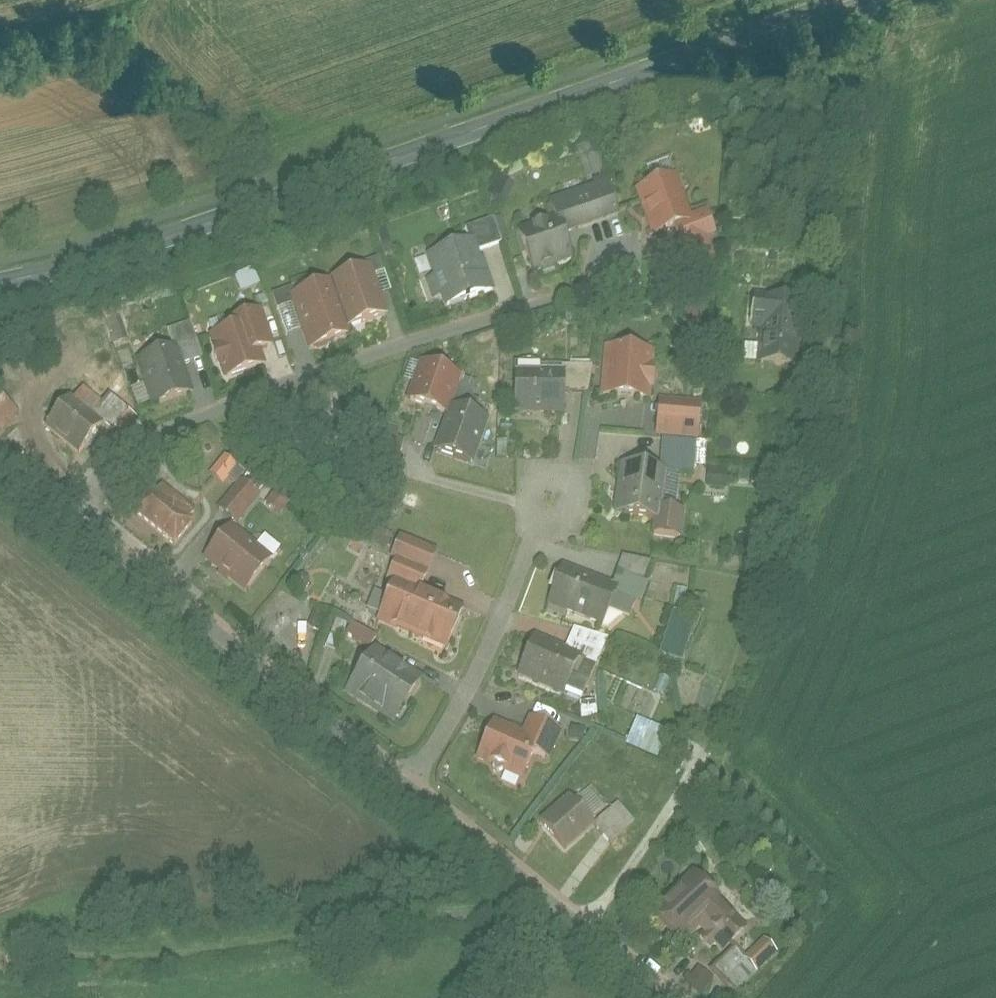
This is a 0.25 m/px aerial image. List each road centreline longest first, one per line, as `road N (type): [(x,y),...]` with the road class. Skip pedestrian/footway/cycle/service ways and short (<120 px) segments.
road 1 (tertiary): [(845,0),(48,275),(0,284)]
road 2 (residential): [(80,511),(153,438),(276,385),(581,291),(616,263)]
road 3 (residential): [(418,785),(302,701),(80,511)]
road 4 (residential): [(667,997),(418,785)]
road 5 (residential): [(877,0),(847,120),(826,314)]
road 6 (residential): [(418,785),(548,510)]

